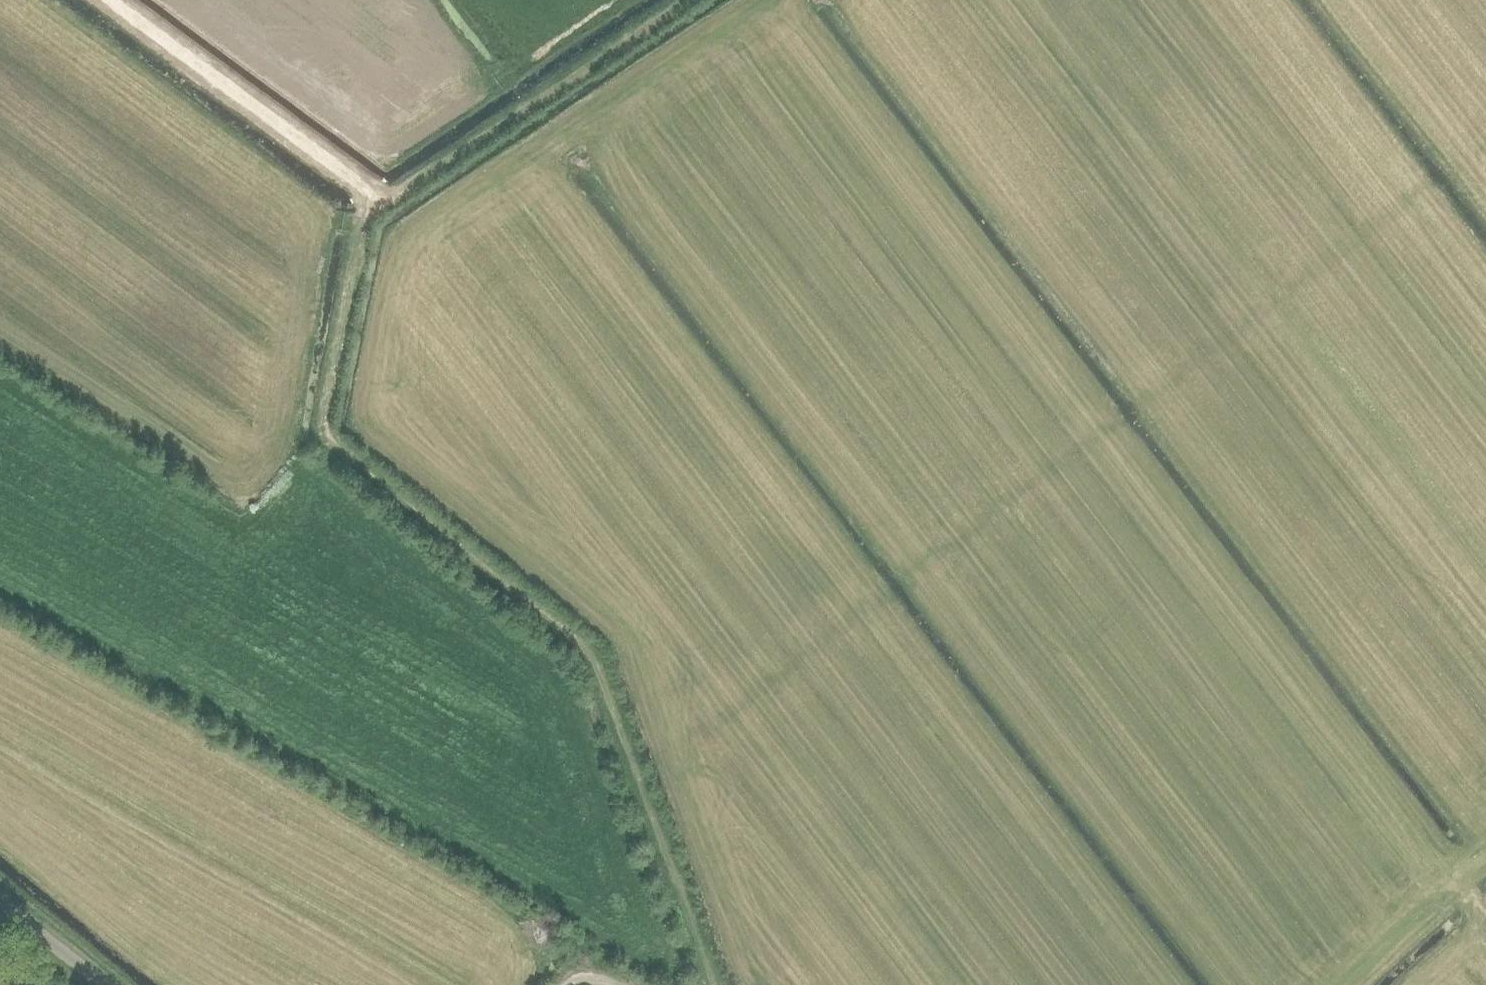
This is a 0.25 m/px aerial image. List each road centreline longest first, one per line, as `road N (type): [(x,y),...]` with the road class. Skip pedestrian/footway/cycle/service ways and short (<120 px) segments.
road 1 (tertiary): [(0,898),(108,984)]

